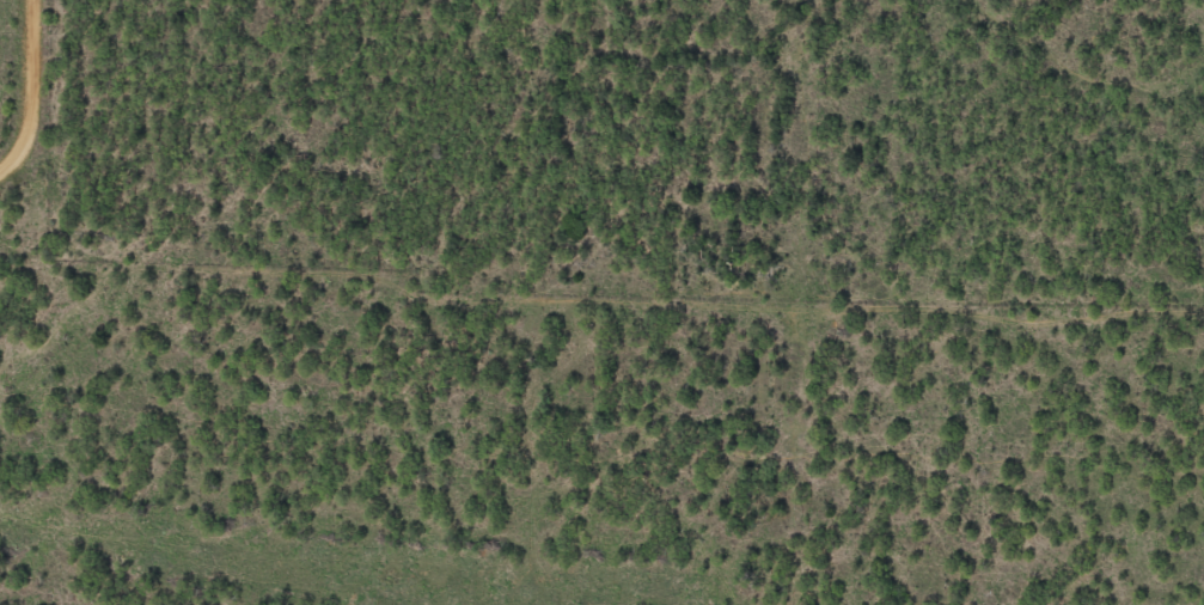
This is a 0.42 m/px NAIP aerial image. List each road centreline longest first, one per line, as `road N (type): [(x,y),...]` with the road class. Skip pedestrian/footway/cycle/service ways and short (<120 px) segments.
road 1 (residential): [(0,171),(18,159),(30,128),(34,0)]

